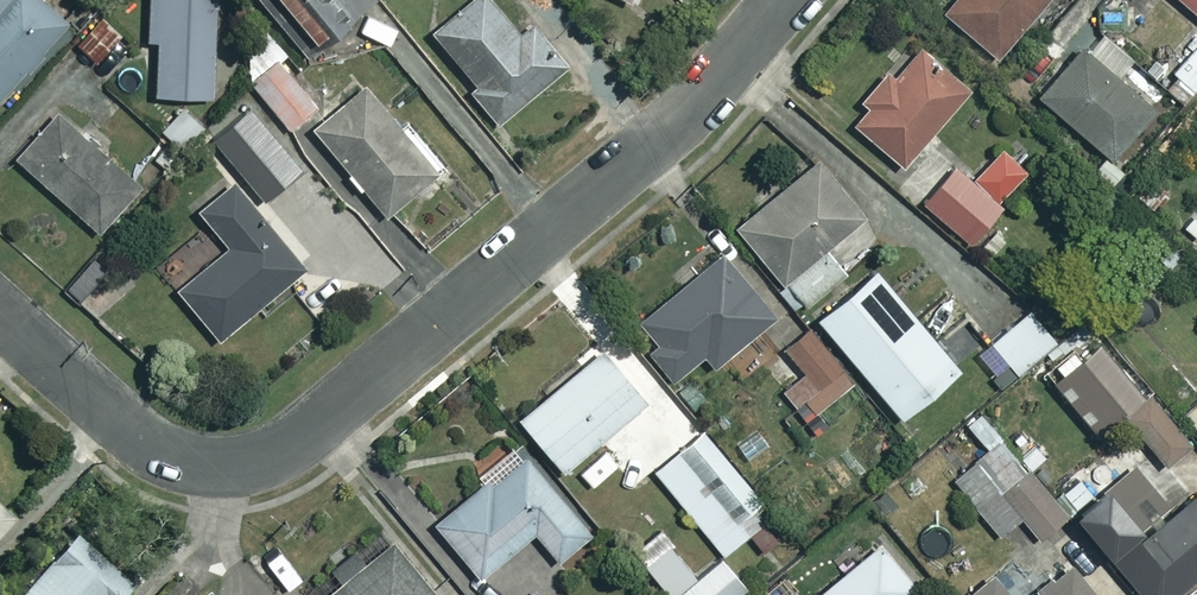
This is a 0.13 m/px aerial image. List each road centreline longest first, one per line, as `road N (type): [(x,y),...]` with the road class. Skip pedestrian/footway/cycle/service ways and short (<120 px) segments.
road 1 (residential): [(788,0),(671,127),(274,453),(236,463),(164,456),(0,316)]

